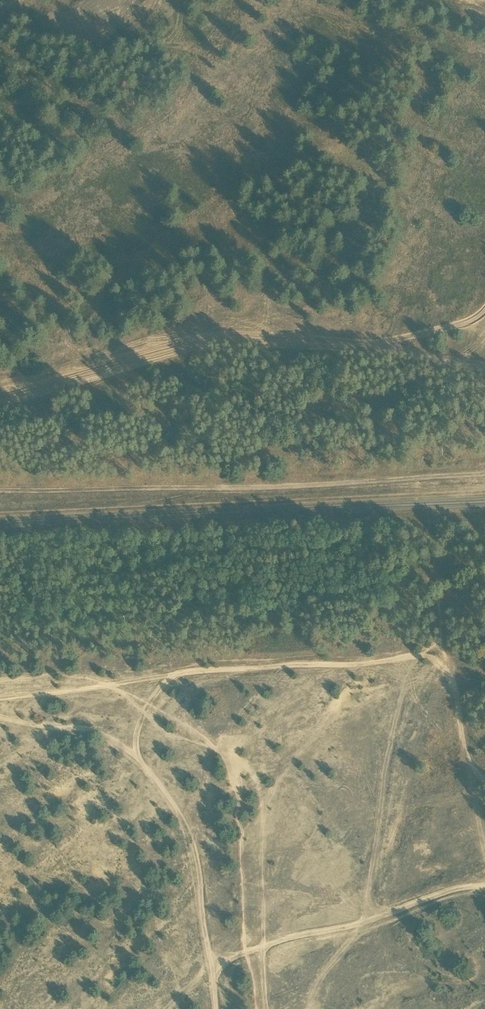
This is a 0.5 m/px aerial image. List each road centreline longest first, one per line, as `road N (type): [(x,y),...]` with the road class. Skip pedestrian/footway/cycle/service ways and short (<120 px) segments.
road 1 (track): [(0,488),(245,487),(484,473)]
road 2 (track): [(0,391),(205,340),(303,338),(464,361)]
road 3 (track): [(446,643),(402,660),(193,673),(0,701)]
road 4 (track): [(0,720),(114,743),(148,769),(178,817),(194,866),(220,1008)]
road 5 (track): [(170,1008),(221,962),(484,884)]
road 6 (track): [(484,839),(446,643),(438,553)]

